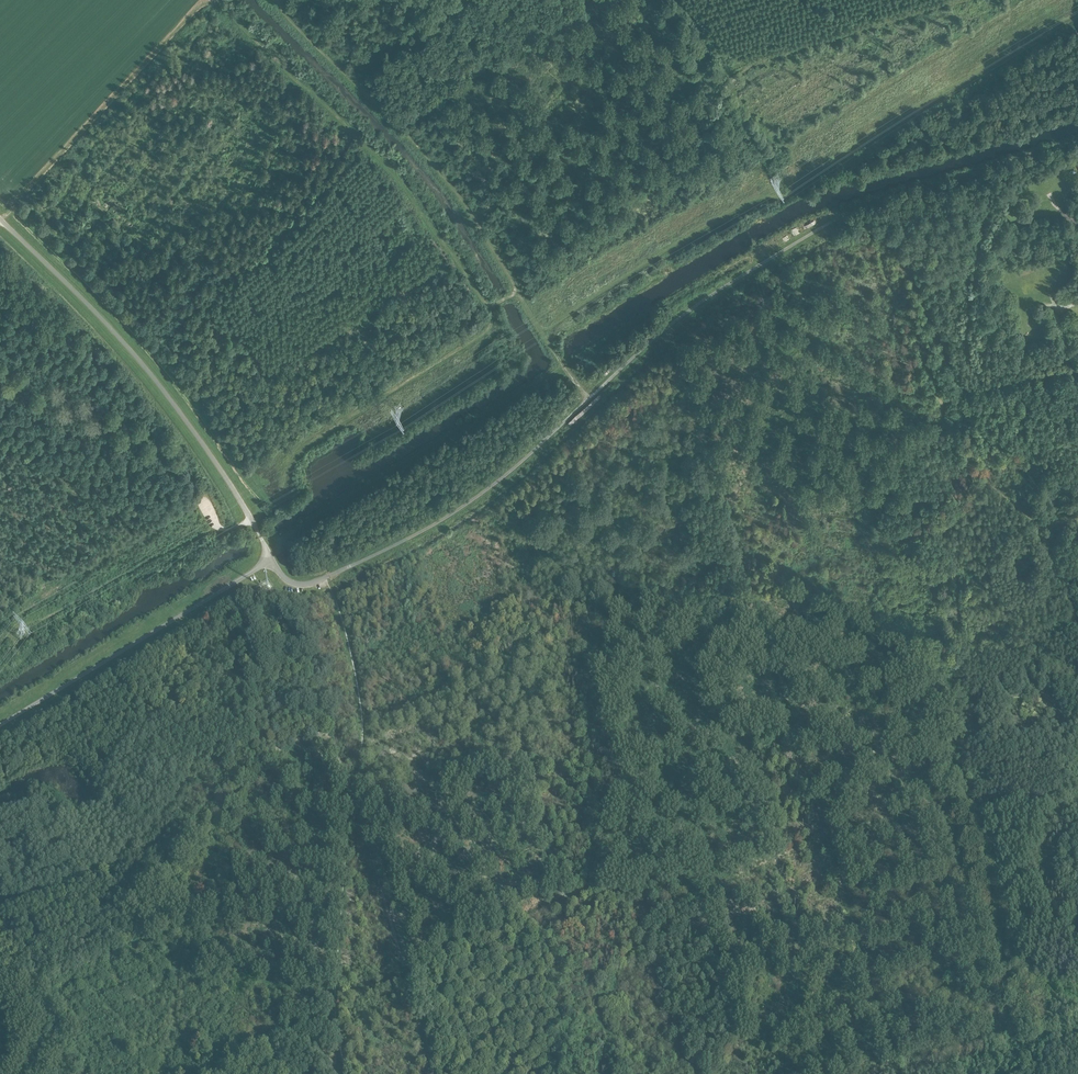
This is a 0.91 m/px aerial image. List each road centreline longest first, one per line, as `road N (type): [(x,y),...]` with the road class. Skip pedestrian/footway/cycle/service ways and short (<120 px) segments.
road 1 (unclassified): [(833,219),(683,315),(464,508),(304,587),(285,580),(269,560)]
road 2 (unclassified): [(269,560),(230,483),(152,376),(0,220)]
road 3 (track): [(493,304),(490,326),(297,452),(274,509),(253,522)]
road 4 (unclassified): [(269,560),(0,726)]
road 5 (track): [(2,221),(212,4)]
road 6 (track): [(833,219),(1077,140)]
road 7 (track): [(208,1073),(280,1029),(302,1035),(337,1073)]

